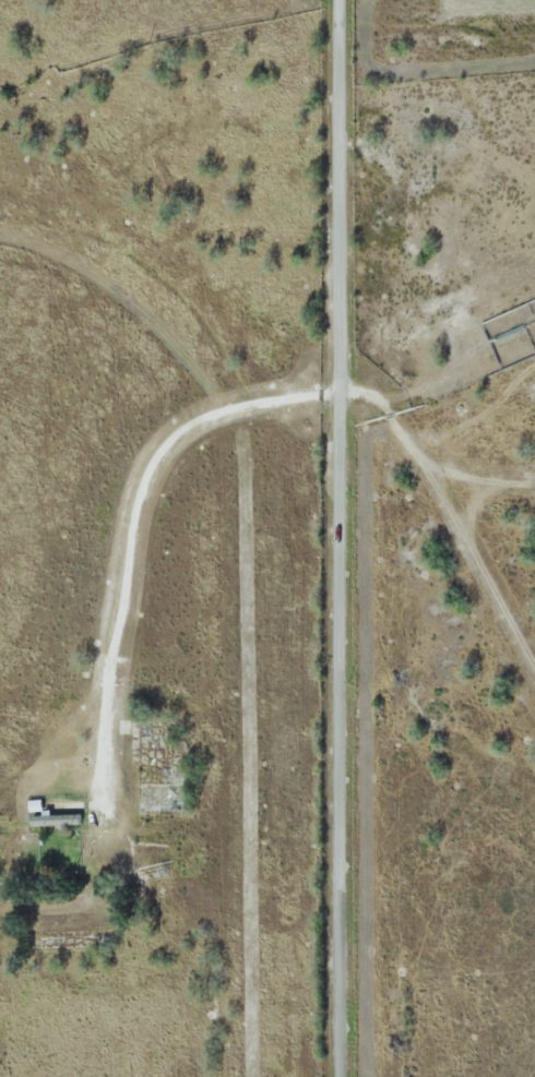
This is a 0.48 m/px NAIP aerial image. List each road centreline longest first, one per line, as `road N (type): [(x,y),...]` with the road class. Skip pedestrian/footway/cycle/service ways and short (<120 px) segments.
road 1 (residential): [(342,1076),(340,0)]
road 2 (track): [(342,390),(378,400),(395,423),(534,682)]

